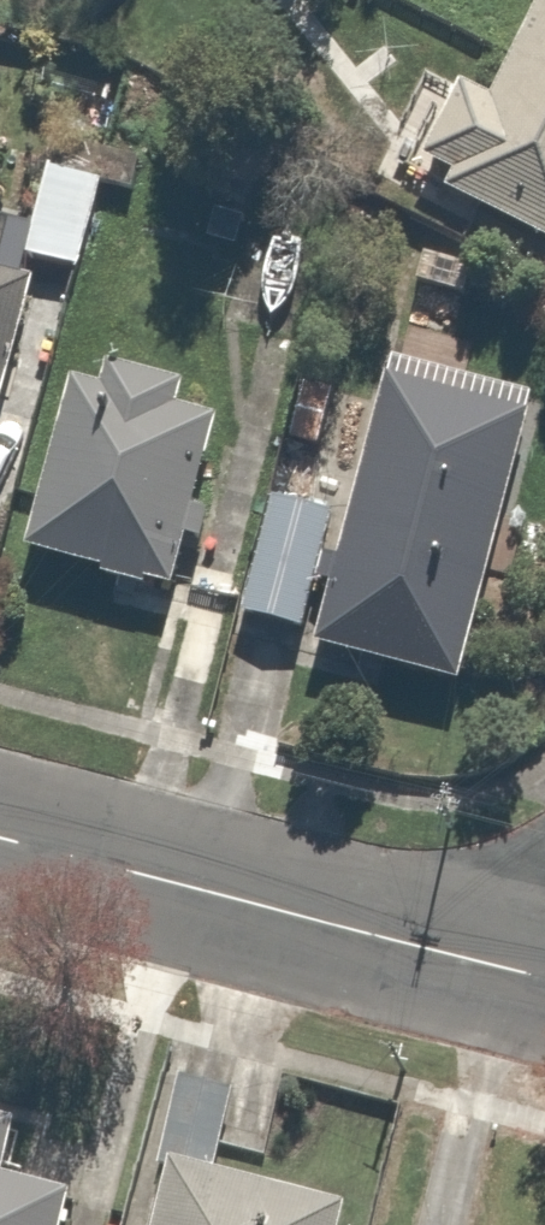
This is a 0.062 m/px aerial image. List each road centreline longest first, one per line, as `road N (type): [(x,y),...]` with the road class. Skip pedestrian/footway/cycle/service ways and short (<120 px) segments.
road 1 (residential): [(544,980),(0,840)]

